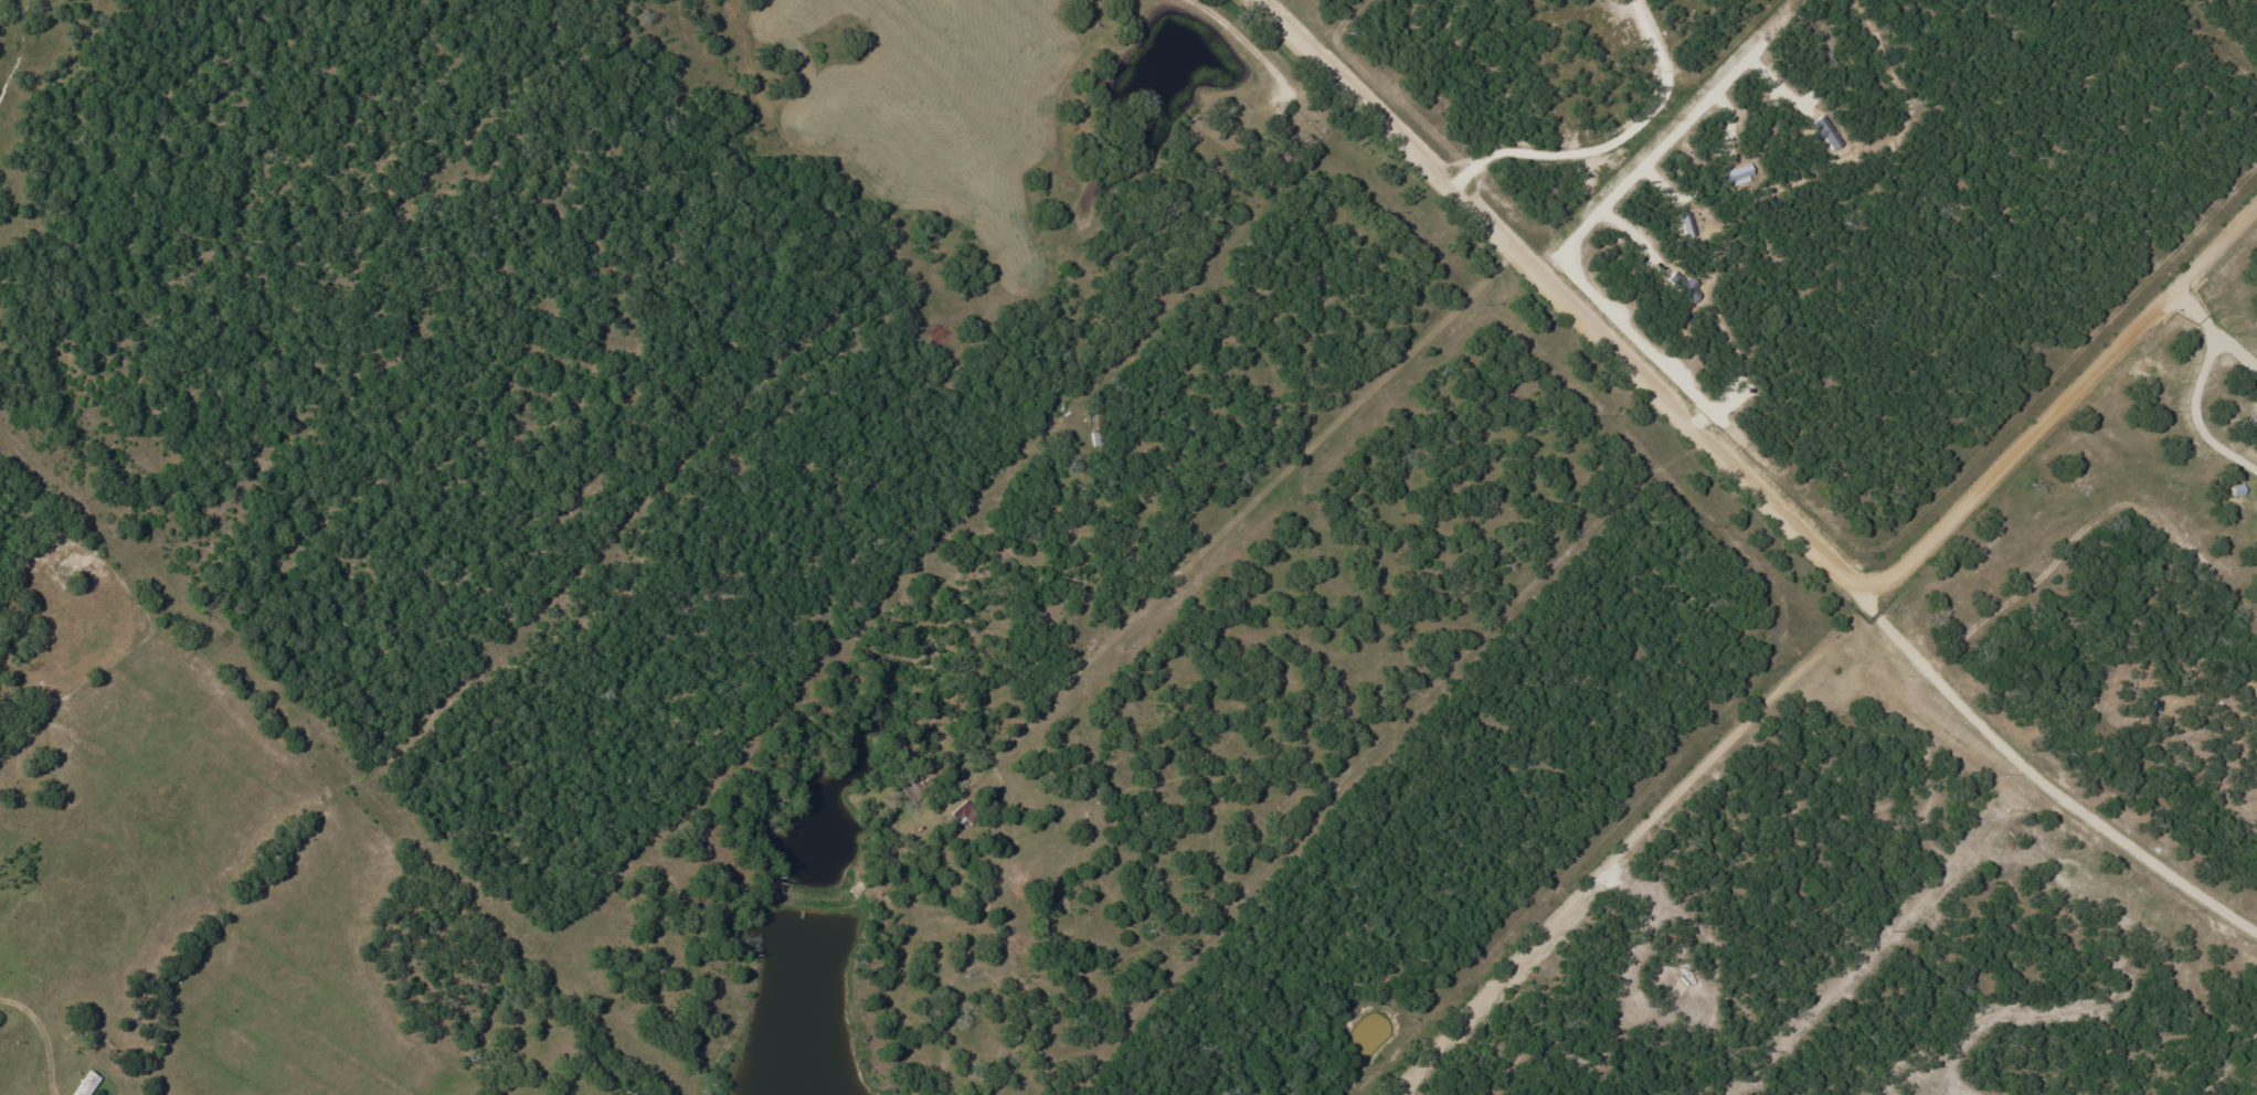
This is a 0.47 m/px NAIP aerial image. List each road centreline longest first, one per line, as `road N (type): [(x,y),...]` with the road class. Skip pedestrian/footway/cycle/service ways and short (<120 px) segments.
road 1 (residential): [(2256,216),(1952,520),(1893,548),(1794,509),(1283,0)]

